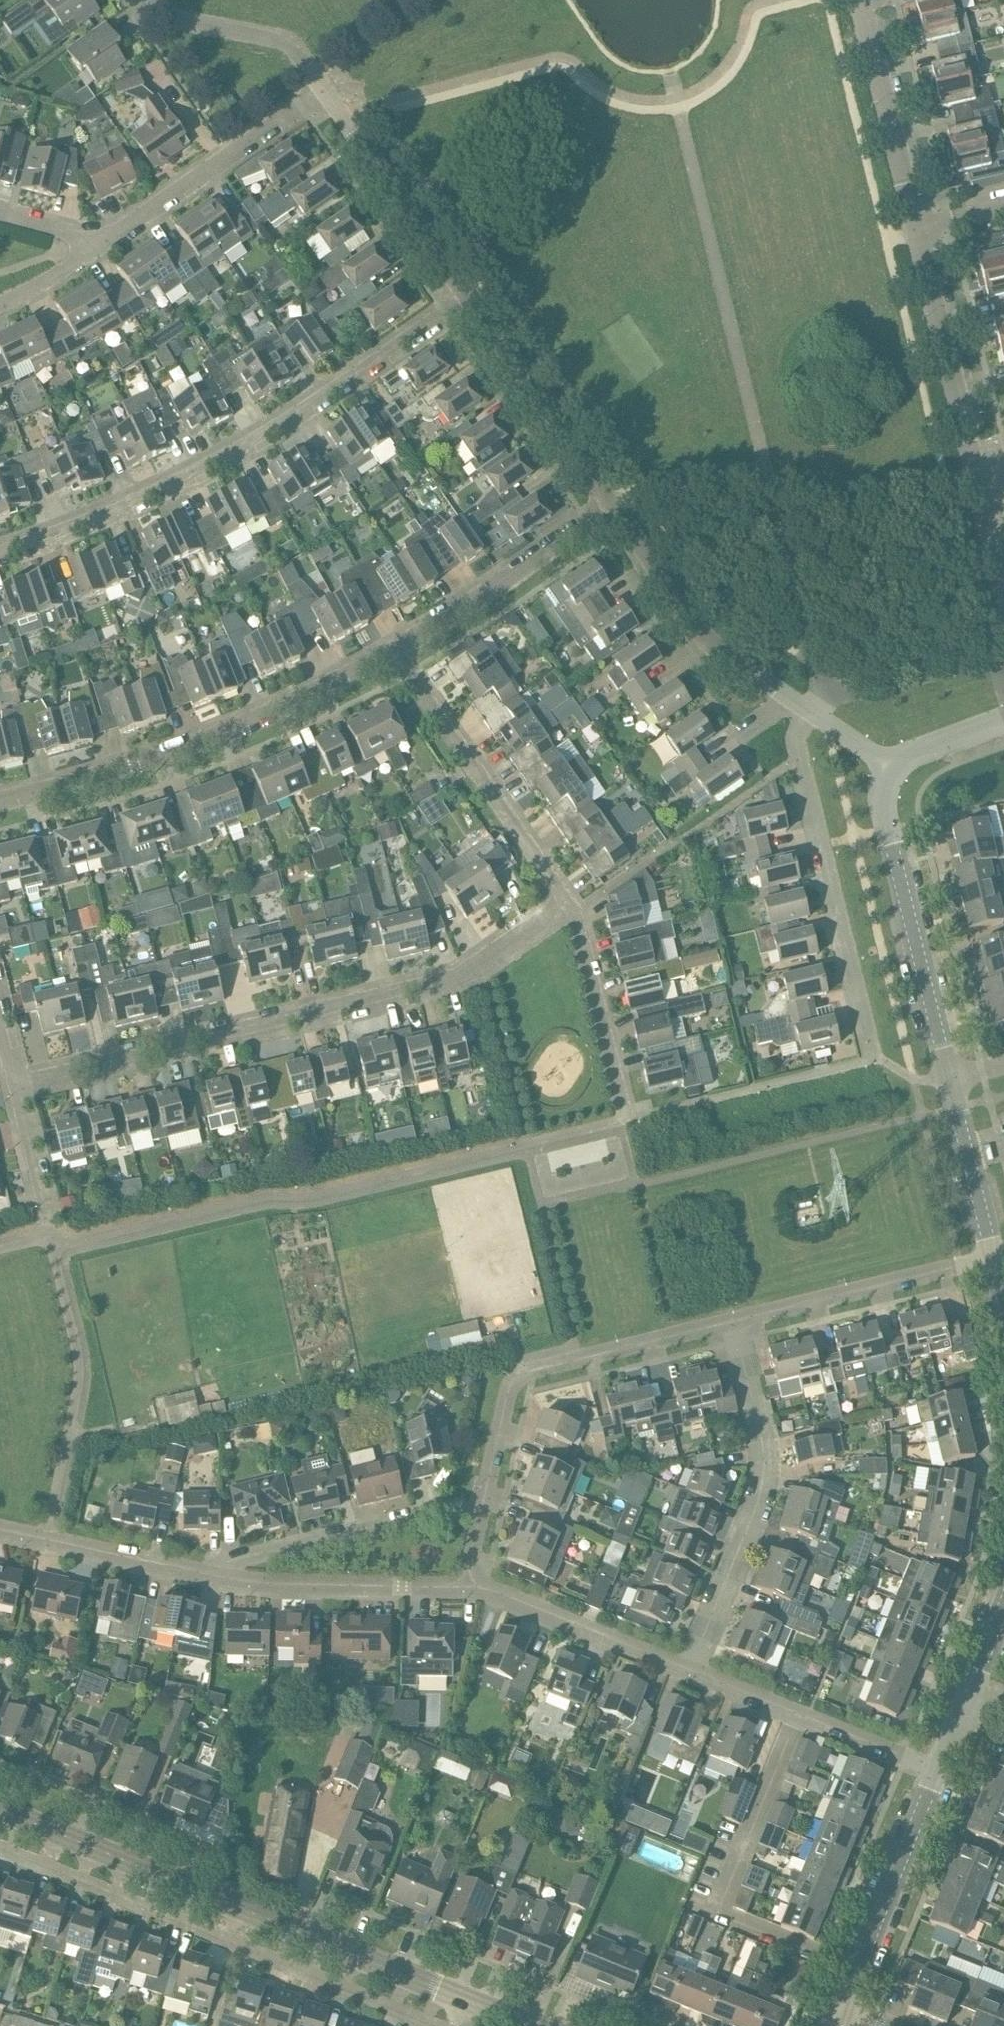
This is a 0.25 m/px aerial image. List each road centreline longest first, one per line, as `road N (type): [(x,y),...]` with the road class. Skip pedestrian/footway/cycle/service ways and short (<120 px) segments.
road 1 (residential): [(14,1089),(456,981),(568,905)]
road 2 (residential): [(0,553),(200,467),(478,292)]
road 3 (tertiary): [(469,2002),(0,1810)]
road 4 (residential): [(0,806),(73,796),(233,738),(393,648)]
road 5 (residential): [(485,1510),(514,1384),(528,1368),(735,1325)]
road 6 (residential): [(874,1059),(798,744),(815,714)]
road 7 (residential): [(692,1667),(753,1513),(764,1453),(735,1325)]
road 8 (unclassified): [(951,1080),(881,804),(890,772)]
road 9 (residential): [(568,905),(393,648)]
road 10 (residential): [(815,714),(699,633),(612,504)]
road 11 (residential): [(218,1576),(256,1554),(454,1505),(485,1510)]
road 12 (residential): [(106,242),(325,88)]
road 13 (residential): [(938,1771),(692,1667)]
road 14 (residential): [(735,1325),(994,1261)]
road 15 (residential): [(979,489),(914,234)]
road 16 (residential): [(393,648),(612,504)]
road 17 (residential): [(478,292),(325,88)]
road 18 (unclassified): [(842,2005),(938,1771)]
road 19 (residential): [(612,504),(478,292)]
road 20 (residential): [(692,1667),(588,1623),(462,1586)]
road 21 (residential): [(462,1586),(218,1576)]
road 22 (residential): [(914,234),(858,0)]
road 23 (residential): [(622,1122),(568,905)]
road 24 (residential): [(218,1576),(0,1530)]
road 25 (residential): [(325,88),(284,34),(160,0)]
road 26 (unclassified): [(994,1261),(951,1080)]
road 27 (residential): [(51,1237),(14,1089)]
road 28 (unclassified): [(890,772),(910,753),(1003,724)]
road 29 (residential): [(0,306),(106,242)]

